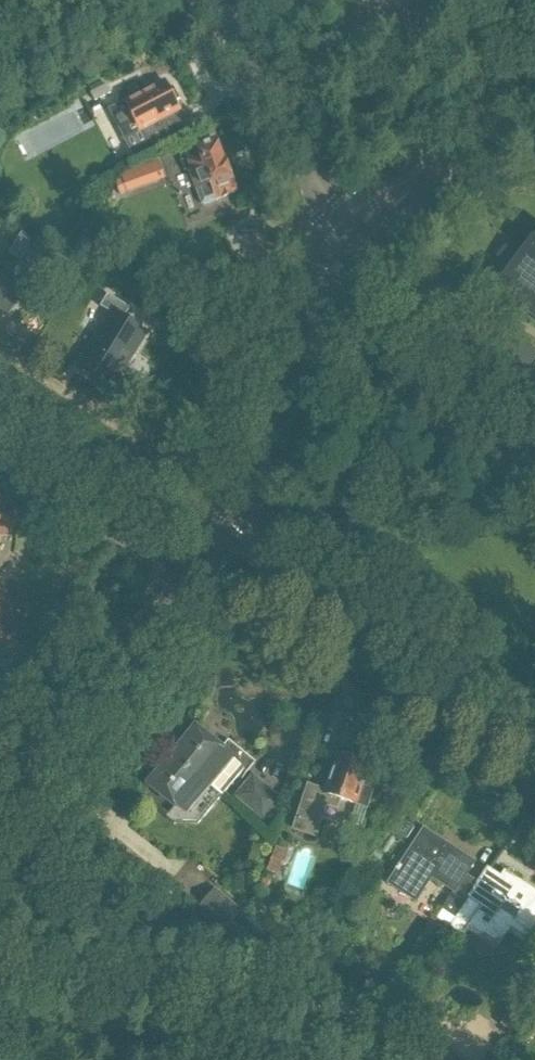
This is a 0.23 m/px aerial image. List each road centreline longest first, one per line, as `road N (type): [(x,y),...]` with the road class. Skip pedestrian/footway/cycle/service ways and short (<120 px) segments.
road 1 (unclassified): [(534,794),(192,568)]
road 2 (tertiary): [(192,568),(258,476),(349,243)]
road 3 (tertiary): [(0,811),(192,568)]
road 4 (track): [(244,500),(0,346)]
road 5 (tertiary): [(349,243),(317,190),(280,95),(240,38),(202,0)]
road 6 (tertiary): [(440,166),(534,49)]

